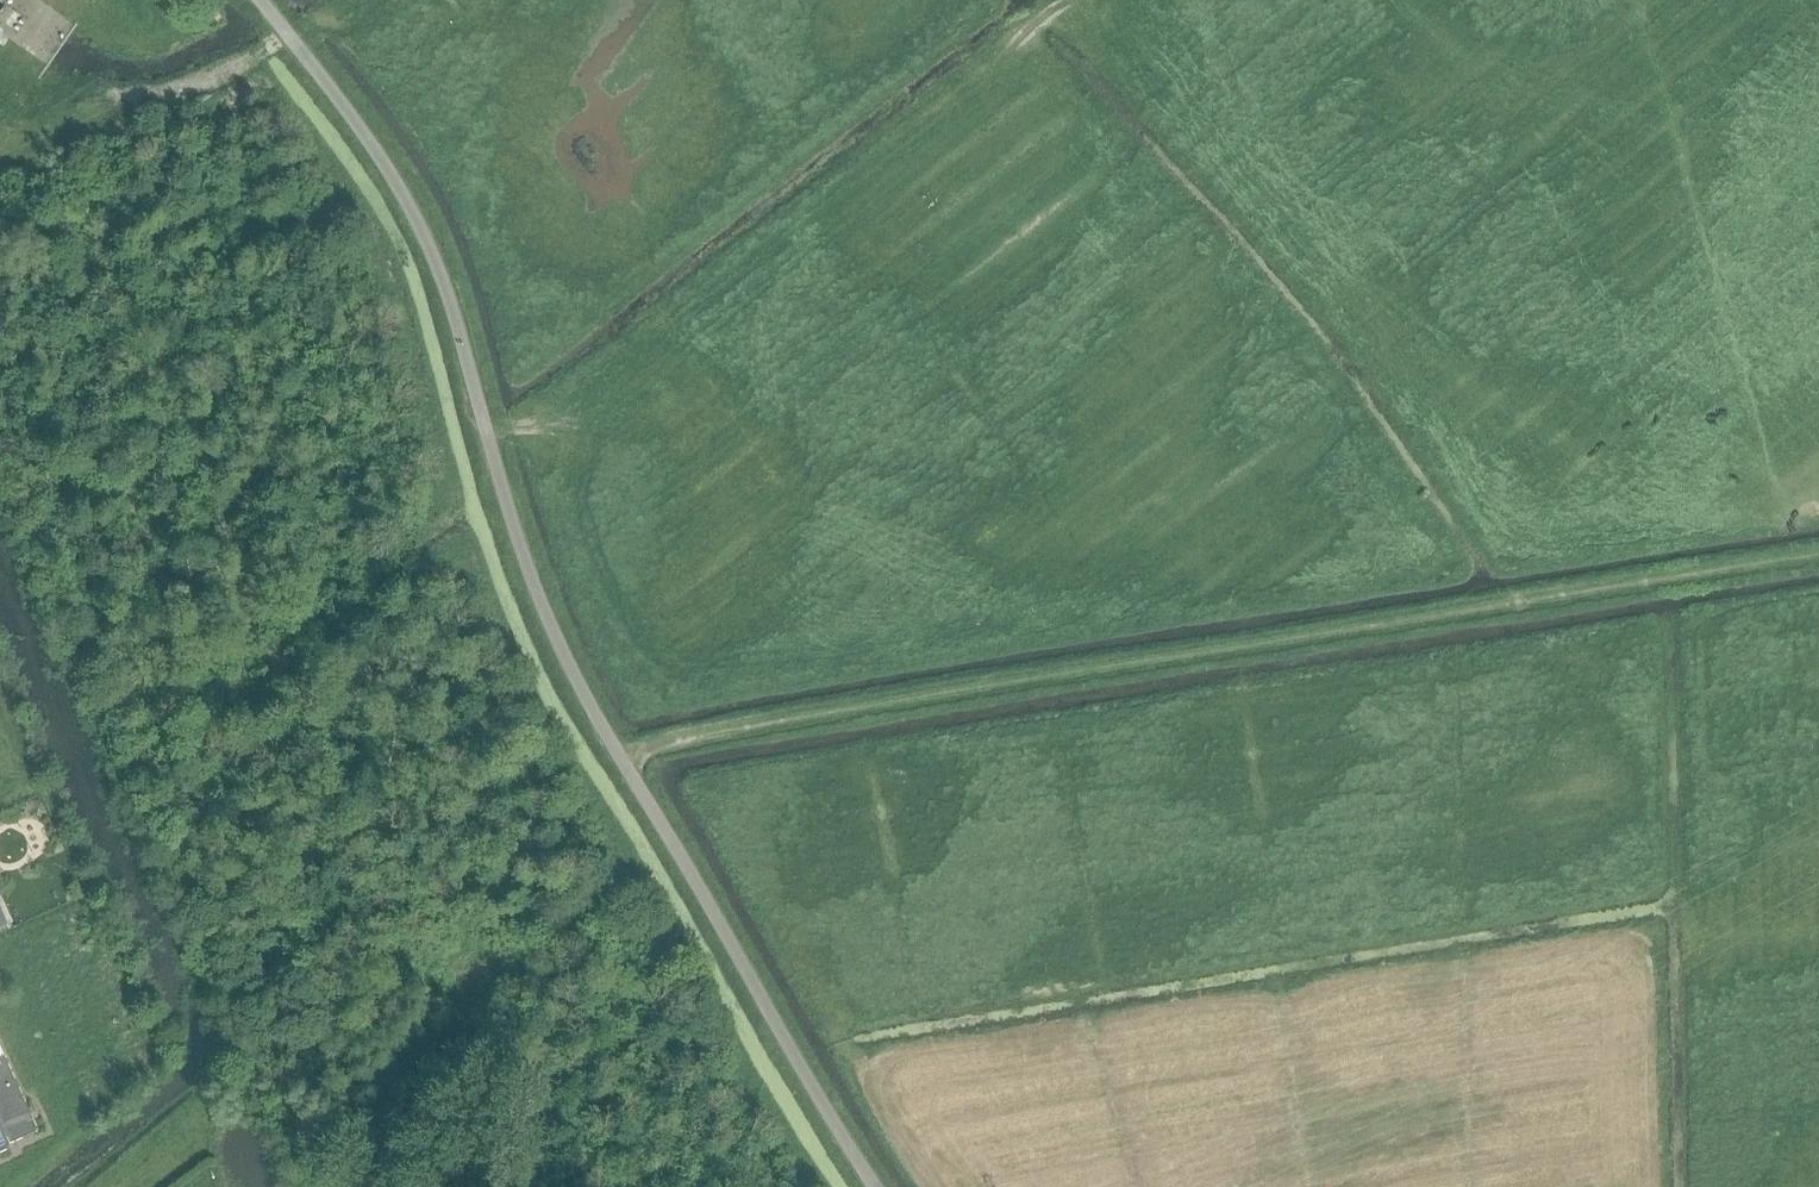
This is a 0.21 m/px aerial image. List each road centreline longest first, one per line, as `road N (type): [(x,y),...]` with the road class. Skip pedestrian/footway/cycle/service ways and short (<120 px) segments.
road 1 (unclassified): [(869,1186),(621,768),(529,583),(437,239),(401,166),(268,0)]
road 2 (track): [(621,768),(681,740),(1042,675),(1818,554)]

